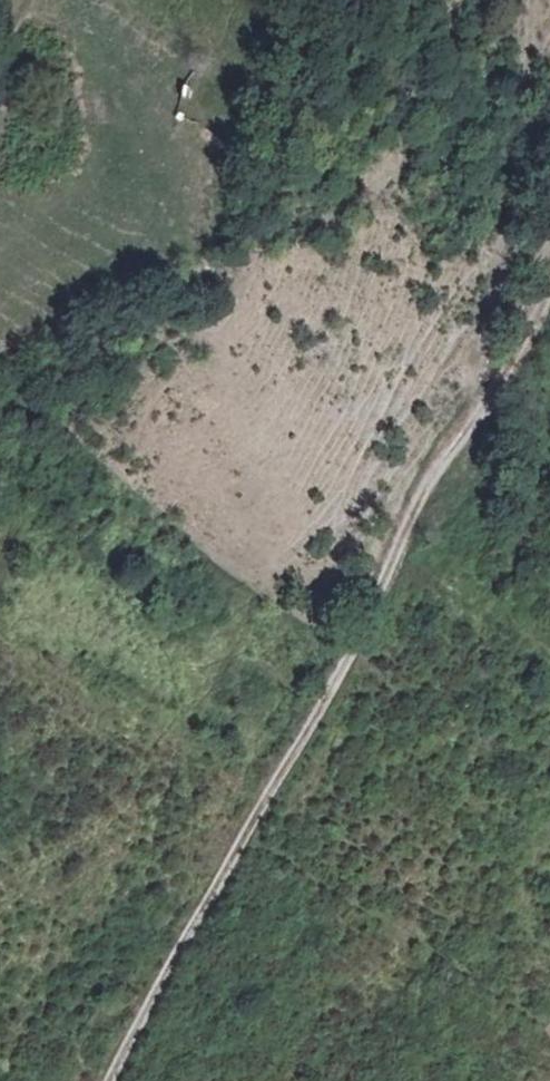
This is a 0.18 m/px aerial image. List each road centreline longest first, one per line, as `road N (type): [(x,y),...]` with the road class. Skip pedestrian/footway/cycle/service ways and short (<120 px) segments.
road 1 (track): [(109,1080),(351,654),(405,526),(457,439)]
road 2 (track): [(549,294),(457,439)]

